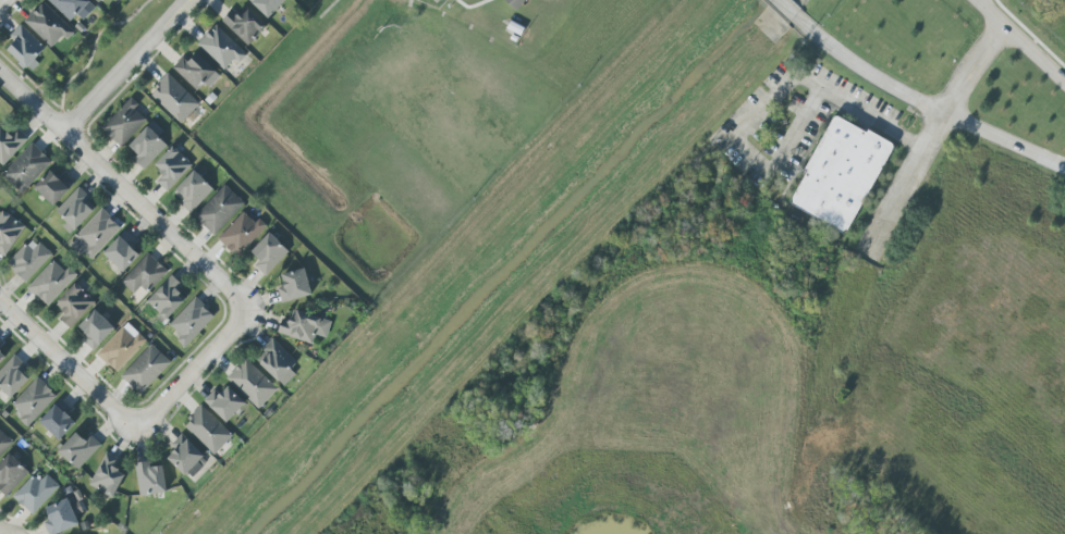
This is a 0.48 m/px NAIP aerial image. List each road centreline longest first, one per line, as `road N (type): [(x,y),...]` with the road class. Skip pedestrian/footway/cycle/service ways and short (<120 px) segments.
road 1 (residential): [(0,70),(229,289),(238,311),(234,326),(139,423),(117,415),(0,302)]
road 2 (secondary): [(810,29),(938,113),(1064,170)]
road 3 (residential): [(867,260),(938,113),(1004,25)]
road 4 (residential): [(66,132),(180,12)]

